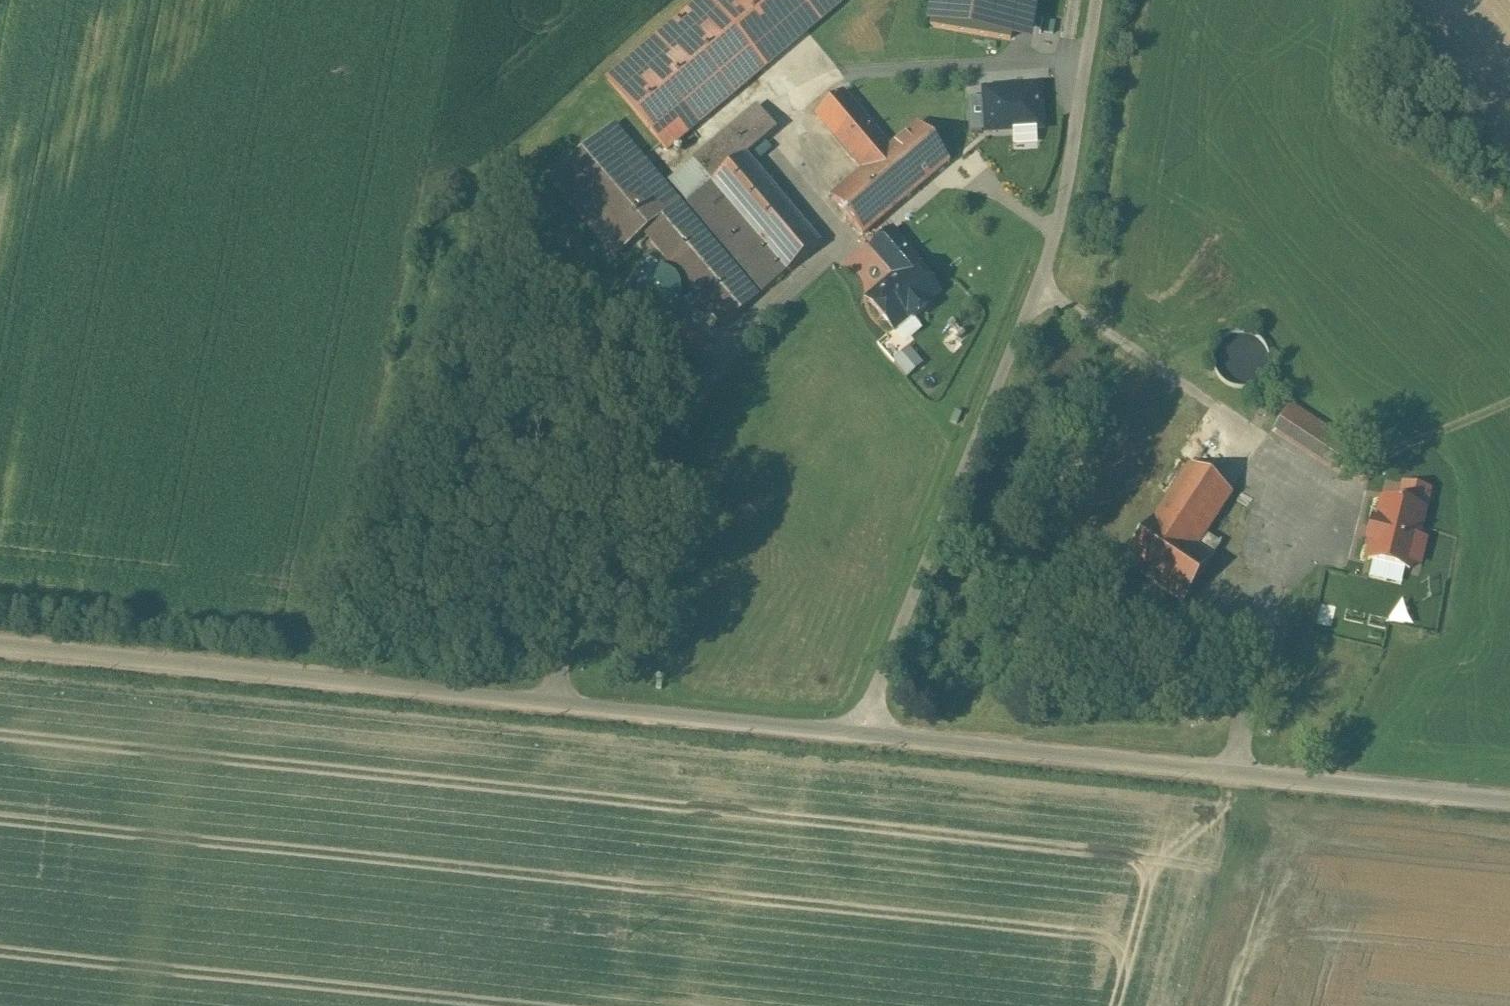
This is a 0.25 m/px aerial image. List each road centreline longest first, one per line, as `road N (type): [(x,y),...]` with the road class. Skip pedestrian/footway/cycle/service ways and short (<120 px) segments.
road 1 (unclassified): [(857,733),(0,646)]
road 2 (unclassified): [(1094,0),(1061,197),(1035,285),(857,733)]
road 3 (unclassified): [(1509,801),(857,733)]
road 4 (track): [(1509,400),(1373,463)]

